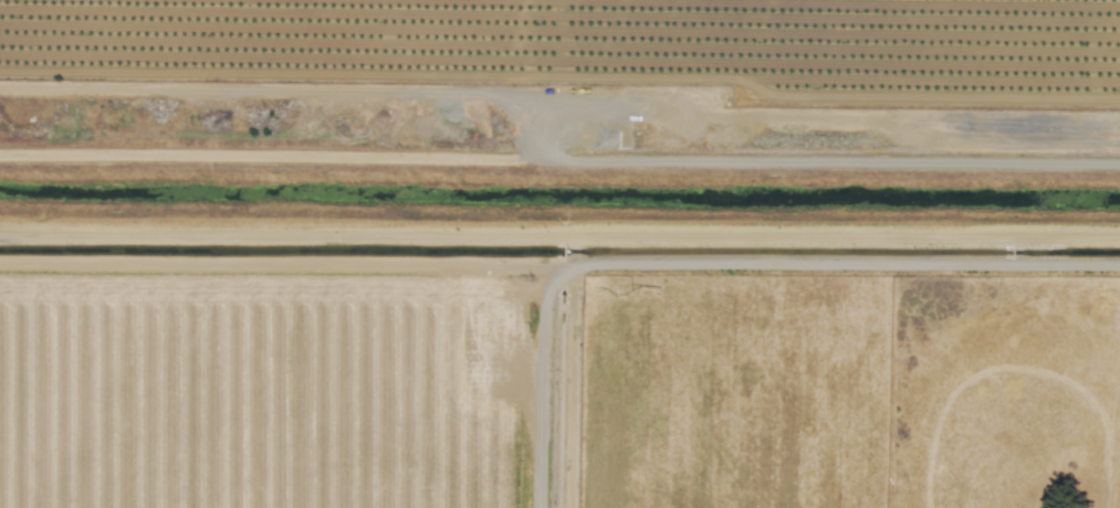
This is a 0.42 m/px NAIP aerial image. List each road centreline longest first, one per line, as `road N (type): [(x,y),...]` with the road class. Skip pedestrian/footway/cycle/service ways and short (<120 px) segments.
road 1 (track): [(1119,136),(990,134),(690,99),(0,86)]
road 2 (track): [(0,156),(1119,164)]
road 3 (track): [(1119,244),(0,239)]
road 4 (track): [(0,265),(576,267)]
road 5 (track): [(574,268),(568,507)]

